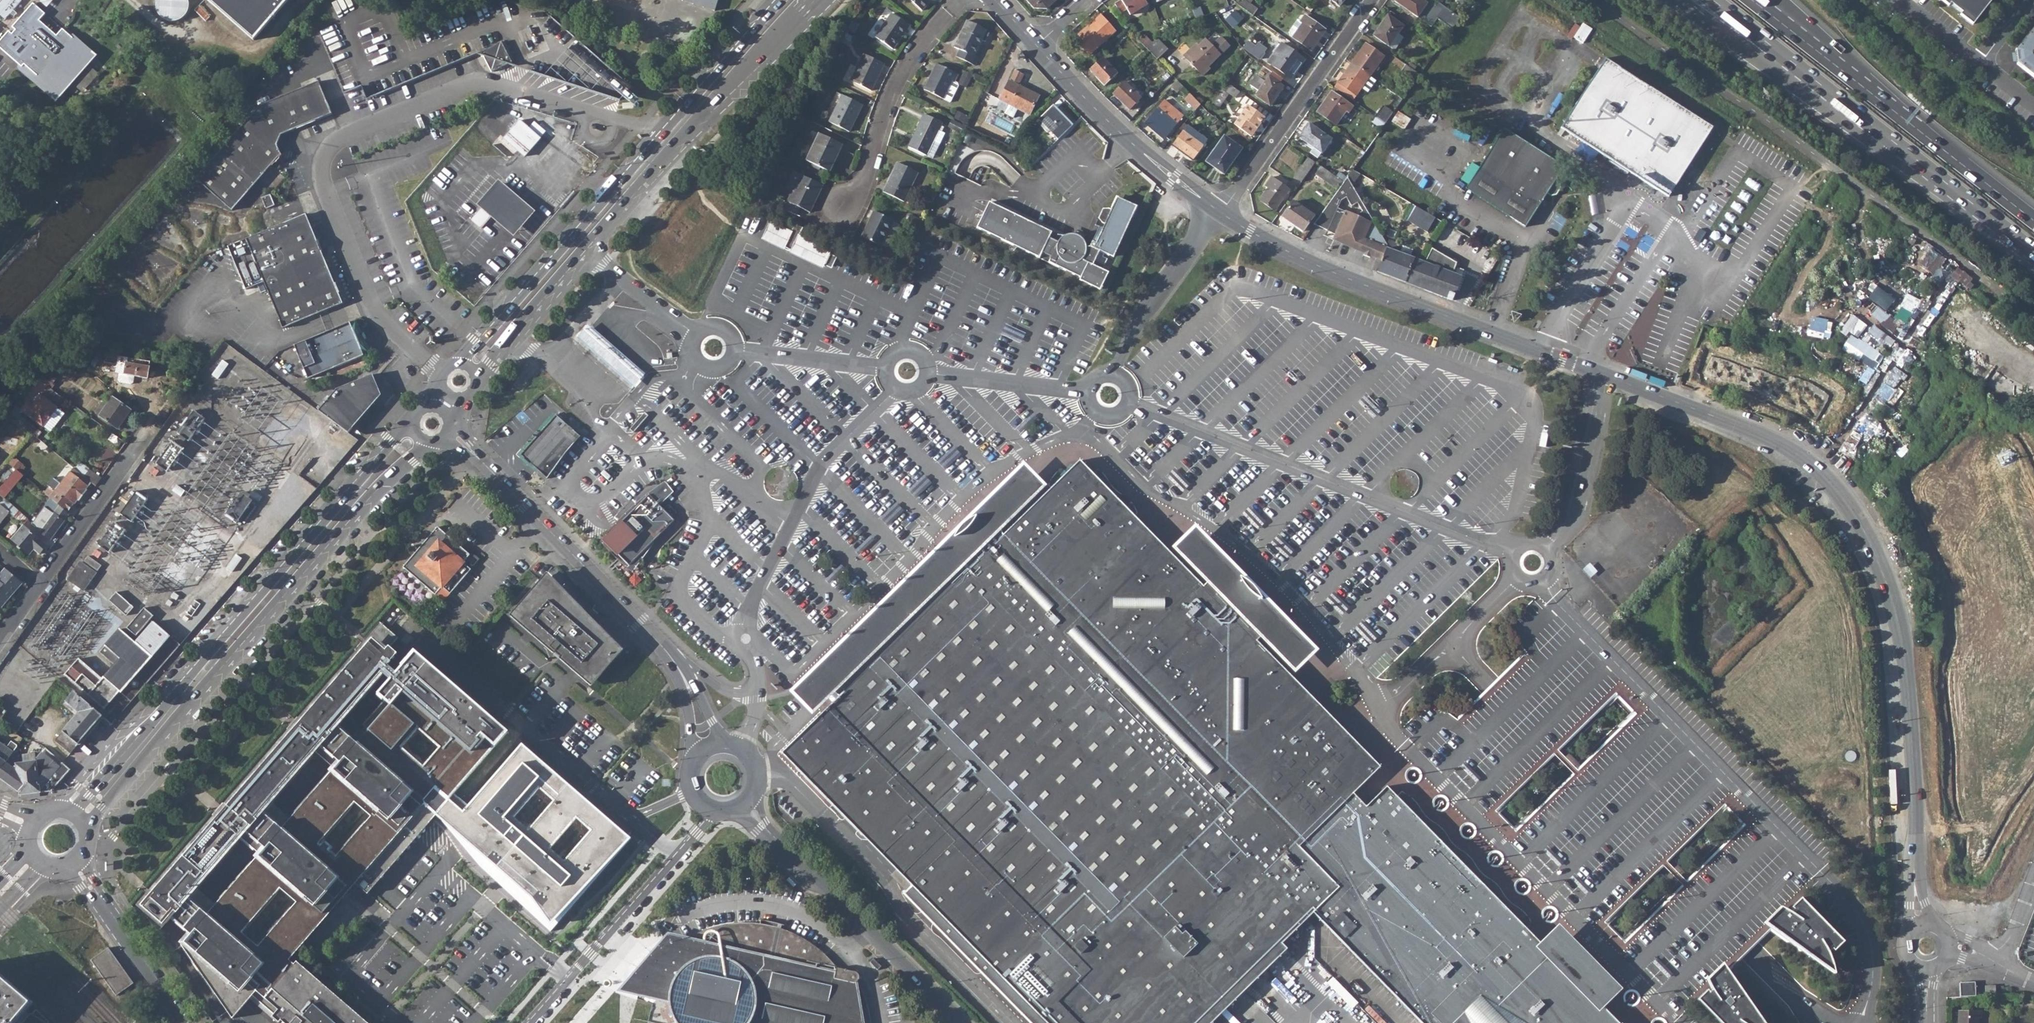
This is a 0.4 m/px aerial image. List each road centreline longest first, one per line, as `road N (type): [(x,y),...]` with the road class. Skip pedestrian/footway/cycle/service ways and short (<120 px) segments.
road 1 (unclassified): [(1218,212),(1335,274),(1768,439),(1816,468),(1854,512),(1900,628),(1922,926)]
road 2 (residential): [(445,374),(377,309),(322,187),(324,159),(342,138),(482,87),(586,113),(603,128)]
road 3 (primary): [(88,835),(368,505),(436,443)]
road 4 (primary): [(417,421),(93,795),(70,812)]
road 5 (primary): [(481,380),(586,249),(810,0)]
road 6 (trunk): [(2033,220),(1774,16)]
road 7 (residential): [(669,653),(453,432)]
road 8 (trunk): [(1794,69),(2033,252)]
road 9 (primary): [(655,139),(460,363)]
road 10 (residential): [(528,1022),(712,809)]
road 11 (residential): [(1372,0),(1218,212)]
road 12 (residential): [(964,1022),(787,846)]
road 13 (unclassified): [(1035,45),(1132,142),(1218,212)]
road 14 (residential): [(958,0),(917,48),(863,186),(840,208)]
road 15 (residential): [(37,588),(148,429)]
road 16 (residential): [(74,865),(187,1022)]
road 17 (primary): [(776,0),(655,139)]
road 18 (residential): [(1898,0),(2033,107)]
road 19 (trunk): [(1675,0),(1757,58),(1794,69)]

